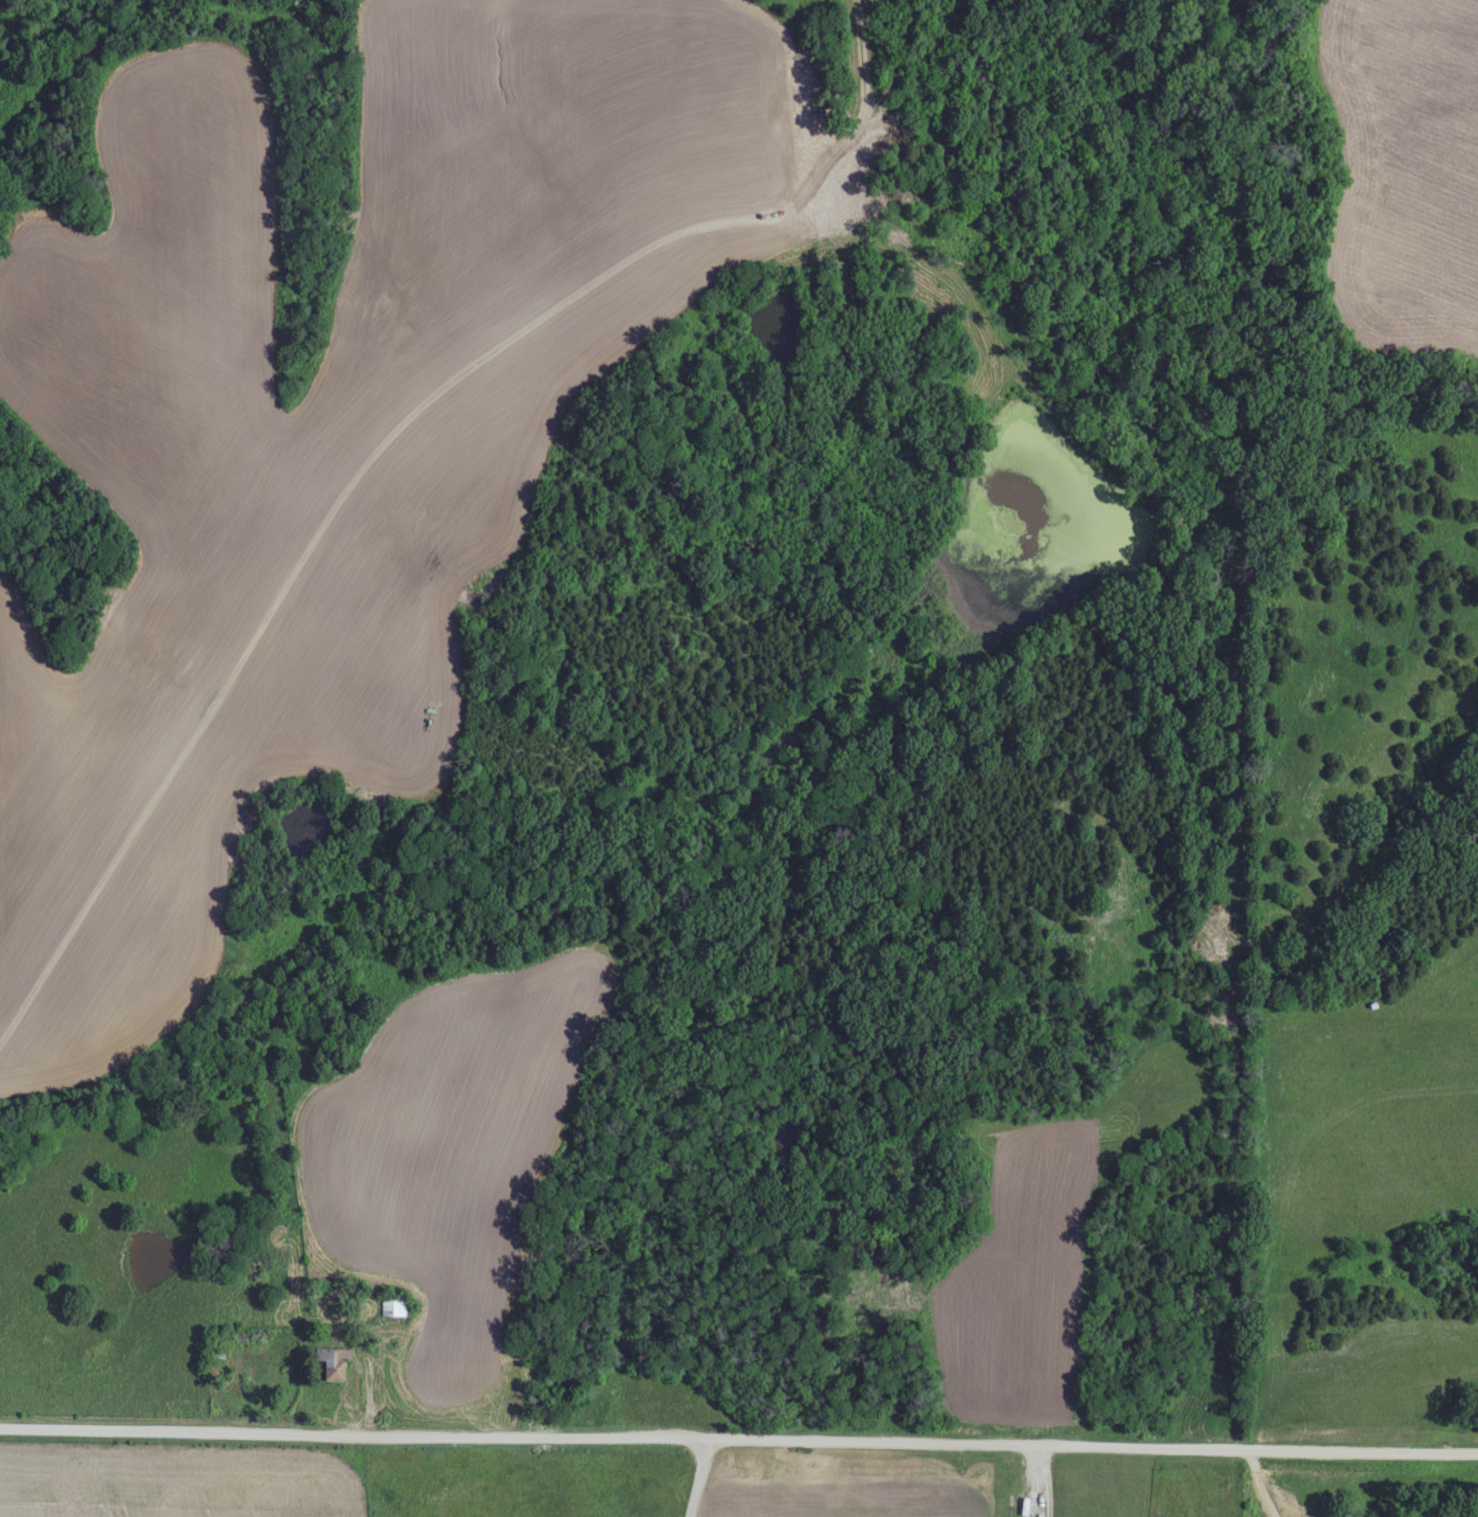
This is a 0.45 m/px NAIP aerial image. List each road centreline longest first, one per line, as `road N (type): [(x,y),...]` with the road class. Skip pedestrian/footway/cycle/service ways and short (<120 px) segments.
road 1 (residential): [(0,1424),(1477,1450)]

